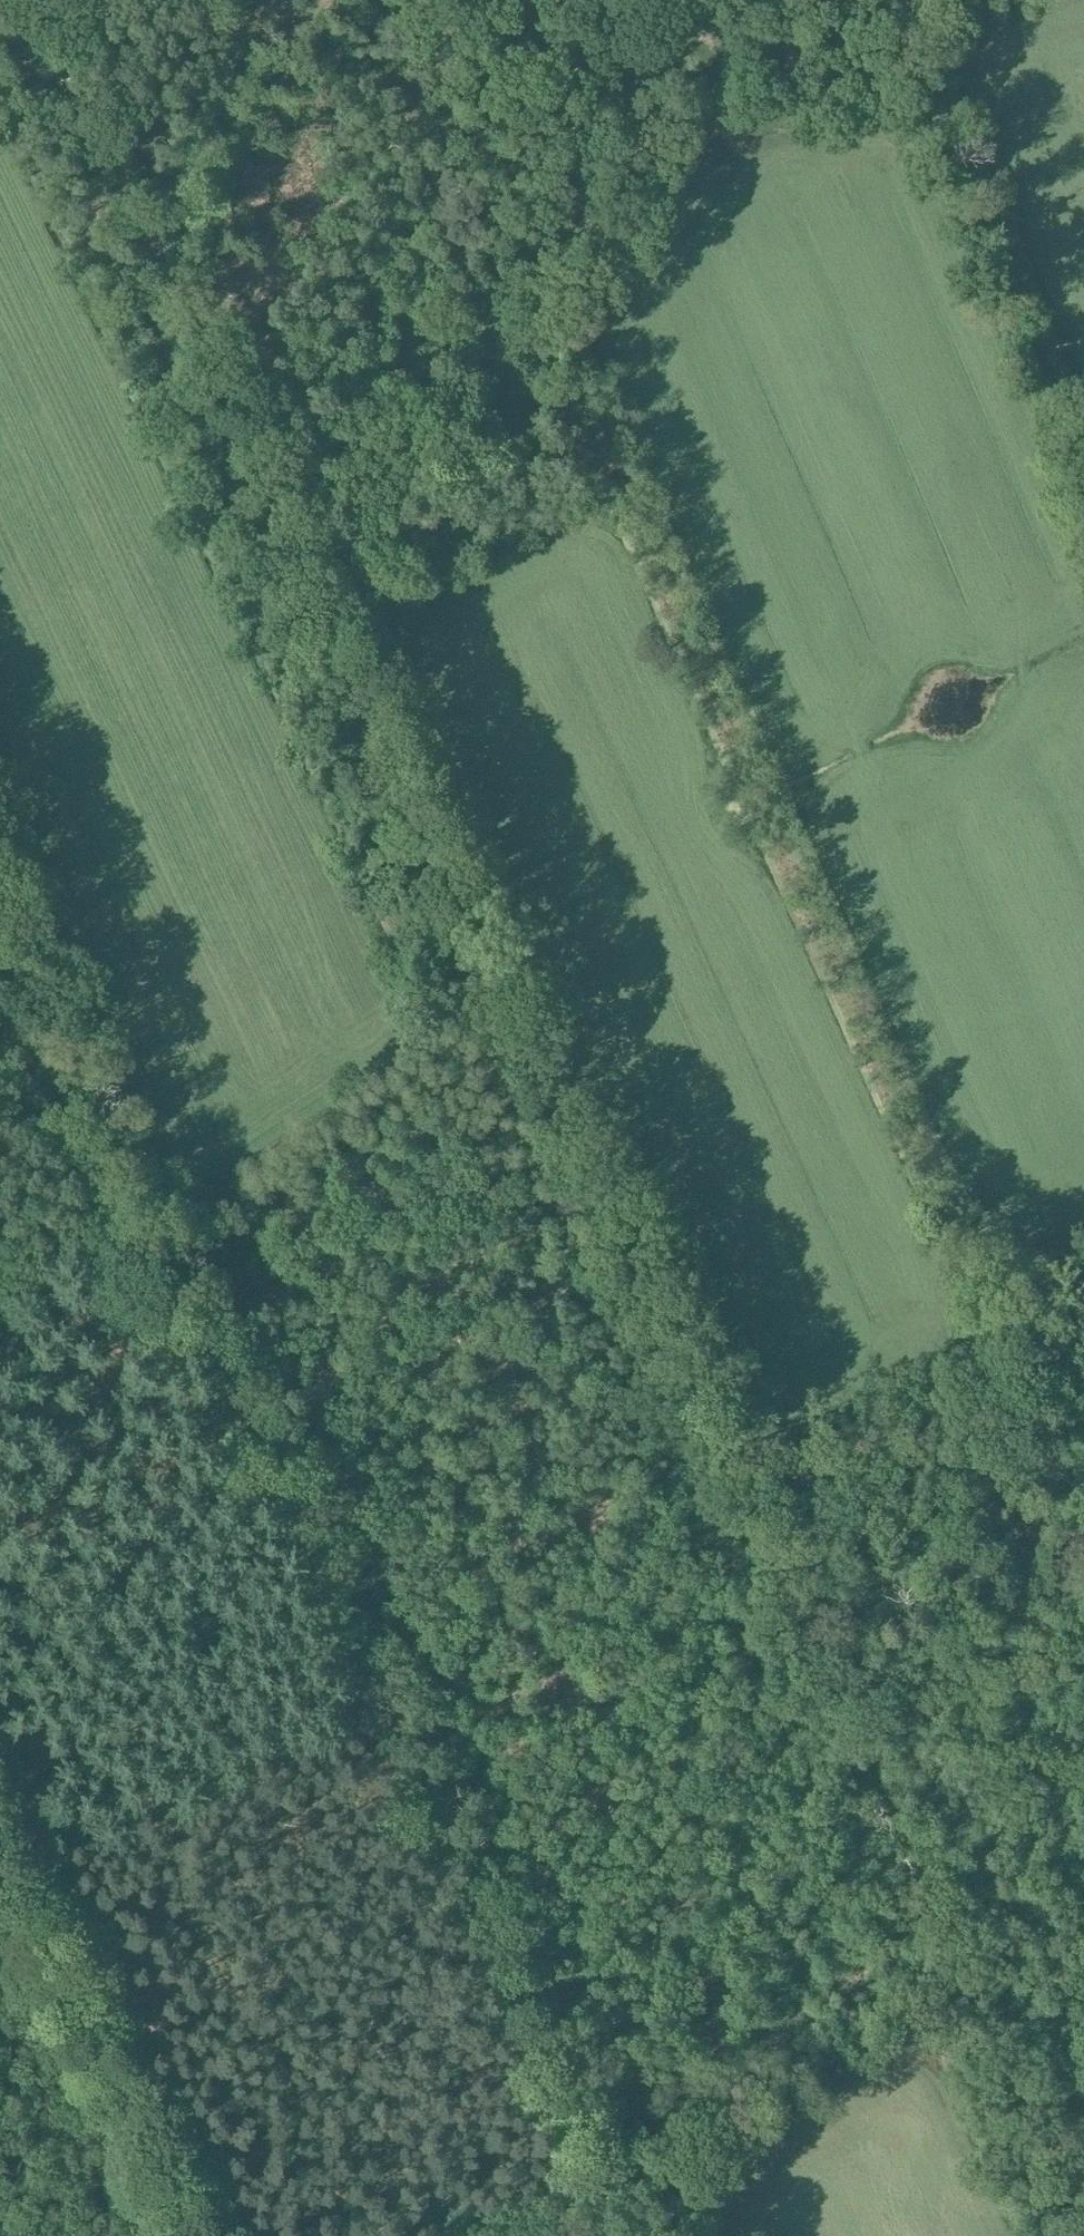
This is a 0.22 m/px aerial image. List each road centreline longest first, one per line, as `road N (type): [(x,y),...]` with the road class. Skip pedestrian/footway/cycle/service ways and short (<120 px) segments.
road 1 (track): [(0,1882),(181,2235)]

